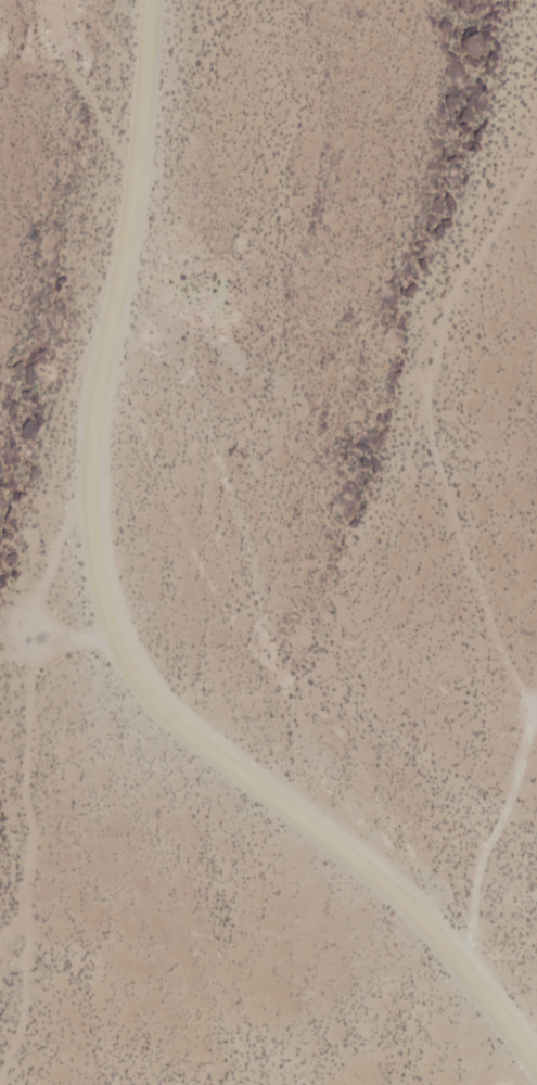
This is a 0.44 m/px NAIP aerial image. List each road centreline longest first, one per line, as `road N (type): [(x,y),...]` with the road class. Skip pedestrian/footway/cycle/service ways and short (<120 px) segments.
road 1 (residential): [(157,0),(139,215),(84,427),(84,478),(104,588),(124,636),(170,707),(419,909),(536,1052)]
road 2 (track): [(536,147),(451,297),(427,379),(430,446),(527,710),(511,794),(478,872),(463,959)]
road 3 (track): [(84,478),(36,608),(18,778),(26,846),(20,990),(0,1065)]

